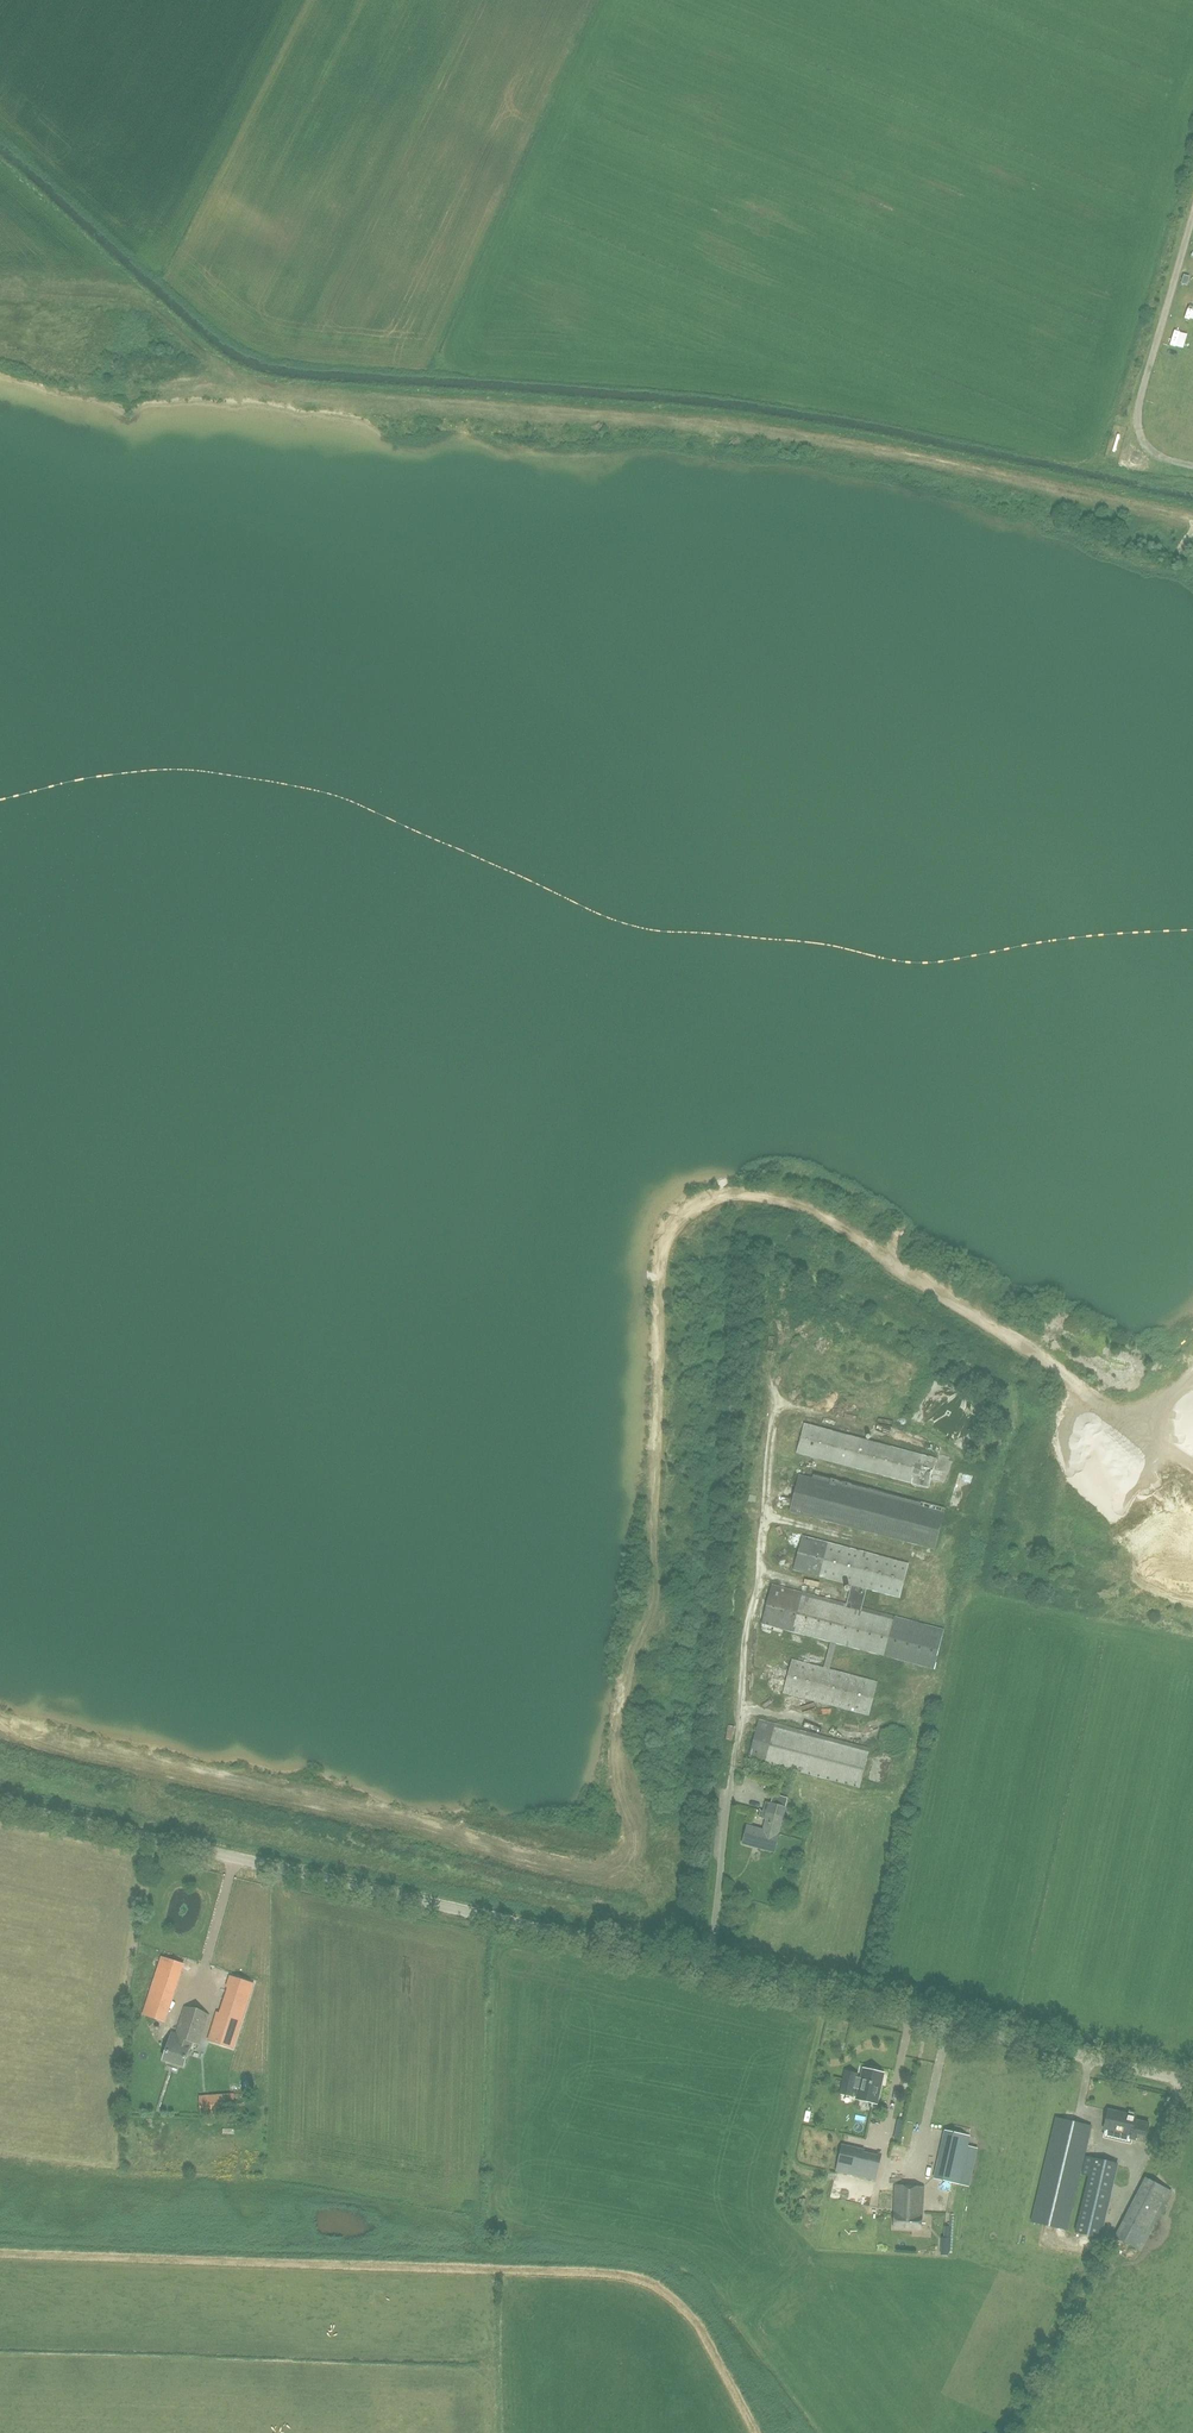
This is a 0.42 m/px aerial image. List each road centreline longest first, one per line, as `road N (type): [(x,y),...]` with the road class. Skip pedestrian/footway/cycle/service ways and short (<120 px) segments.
road 1 (track): [(1192,1373),(1169,1397),(1111,1406),(801,1207),(723,1195),(681,1212),(659,1273),(656,1600),(620,1710),(616,1774),(632,1836),(610,1872),(576,1874),(364,1812),(47,1741),(0,1720)]
road 2 (track): [(1192,517),(787,434),(289,394),(221,369),(192,347)]
road 3 (unclassified): [(711,1967),(0,1806)]
road 4 (unclassified): [(711,1967),(771,1366)]
road 5 (unclassified): [(1192,2076),(711,1967)]

